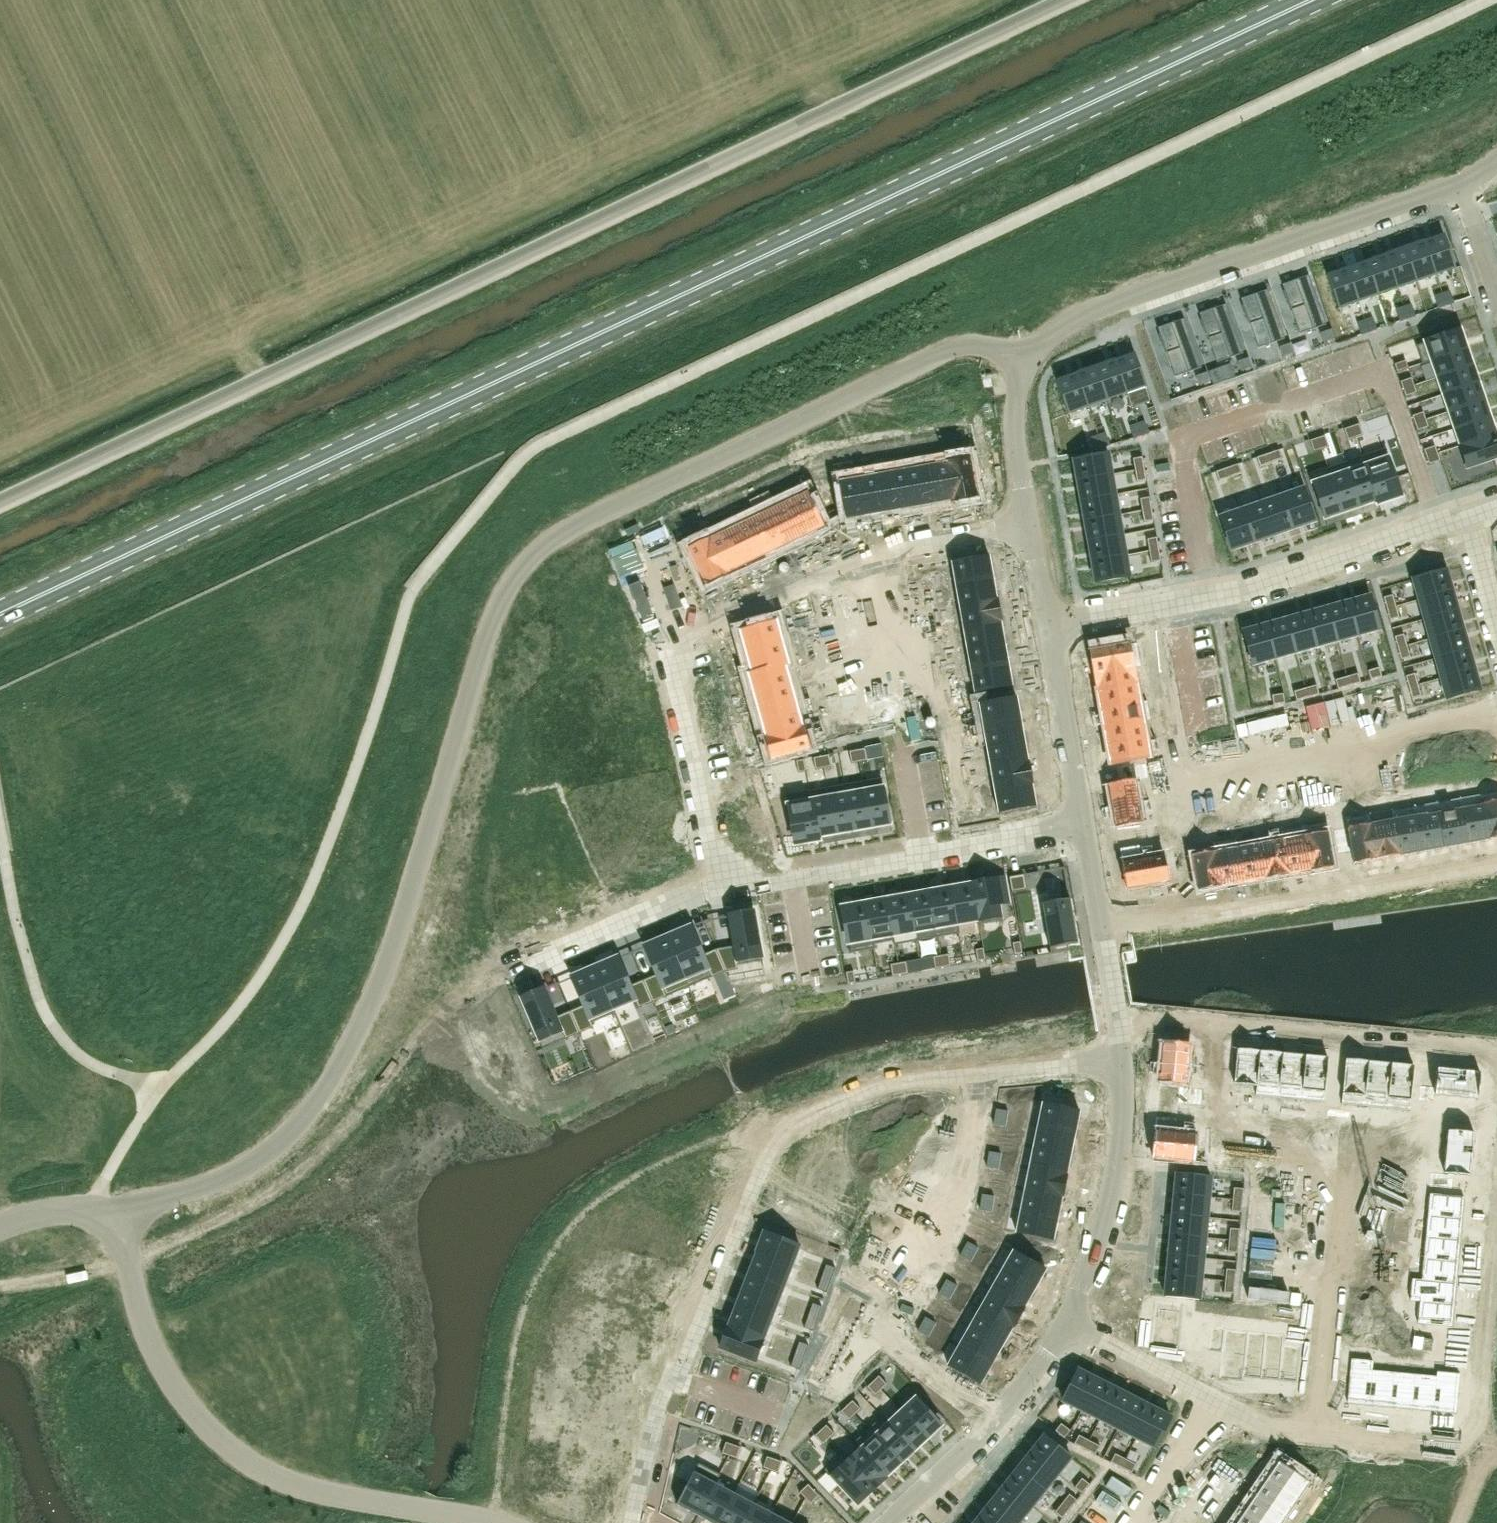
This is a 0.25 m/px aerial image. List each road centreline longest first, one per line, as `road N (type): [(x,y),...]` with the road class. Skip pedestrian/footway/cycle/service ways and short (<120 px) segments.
road 1 (primary): [(0,615),(1312,0)]
road 2 (residential): [(1025,357),(979,344),(945,350),(538,547),(495,610),(389,959),(344,1057),(284,1138),(255,1162),(141,1207),(115,1233)]
road 3 (unclassified): [(0,502),(1062,0)]
road 4 (residential): [(1118,1061),(896,1078),(769,1135),(751,1154),(729,1210),(651,1448),(637,1518)]
road 5 (residential): [(1435,519),(1383,367),(1182,438),(1211,597)]
road 6 (residential): [(477,1522),(278,1479),(214,1435),(171,1382),(143,1327),(132,1269),(115,1233)]
road 7 (residential): [(1460,184),(1090,310),(1025,357)]
road 8 (residential): [(1173,605),(1209,775),(1496,711)]
road 9 (residential): [(720,881),(670,656),(692,631),(787,578),(854,559)]
road 10 (residential): [(1496,1142),(1467,1449),(1368,1439)]
road 11 (residential): [(1100,928),(1496,862)]
road 12 (residential): [(1112,1017),(1496,1057)]
road 13 (residential): [(720,881),(1082,820)]
road 14 (residential): [(1068,1323),(993,1424),(885,1522)]
road 15 (residential): [(1118,1061),(1119,1155),(1101,1234),(1068,1323)]
road 16 (residential): [(1211,597),(1435,519)]
road 17 (residential): [(521,957),(720,881)]
road 18 (residential): [(1049,625),(1082,820)]
road 19 (residential): [(854,559),(903,749)]
road 20 (residential): [(1219,1406),(1153,1485),(1083,1522)]
road 21 (residential): [(854,559),(1029,523)]
road 22 (residential): [(1219,1406),(1068,1323)]
road 23 (residential): [(1025,357),(1013,416),(1029,523)]
road 24 (residential): [(1368,1439),(1284,1431),(1219,1406)]
road 25 (residential): [(1049,625),(1173,605)]
road 26 (residential): [(1459,511),(1496,631)]

